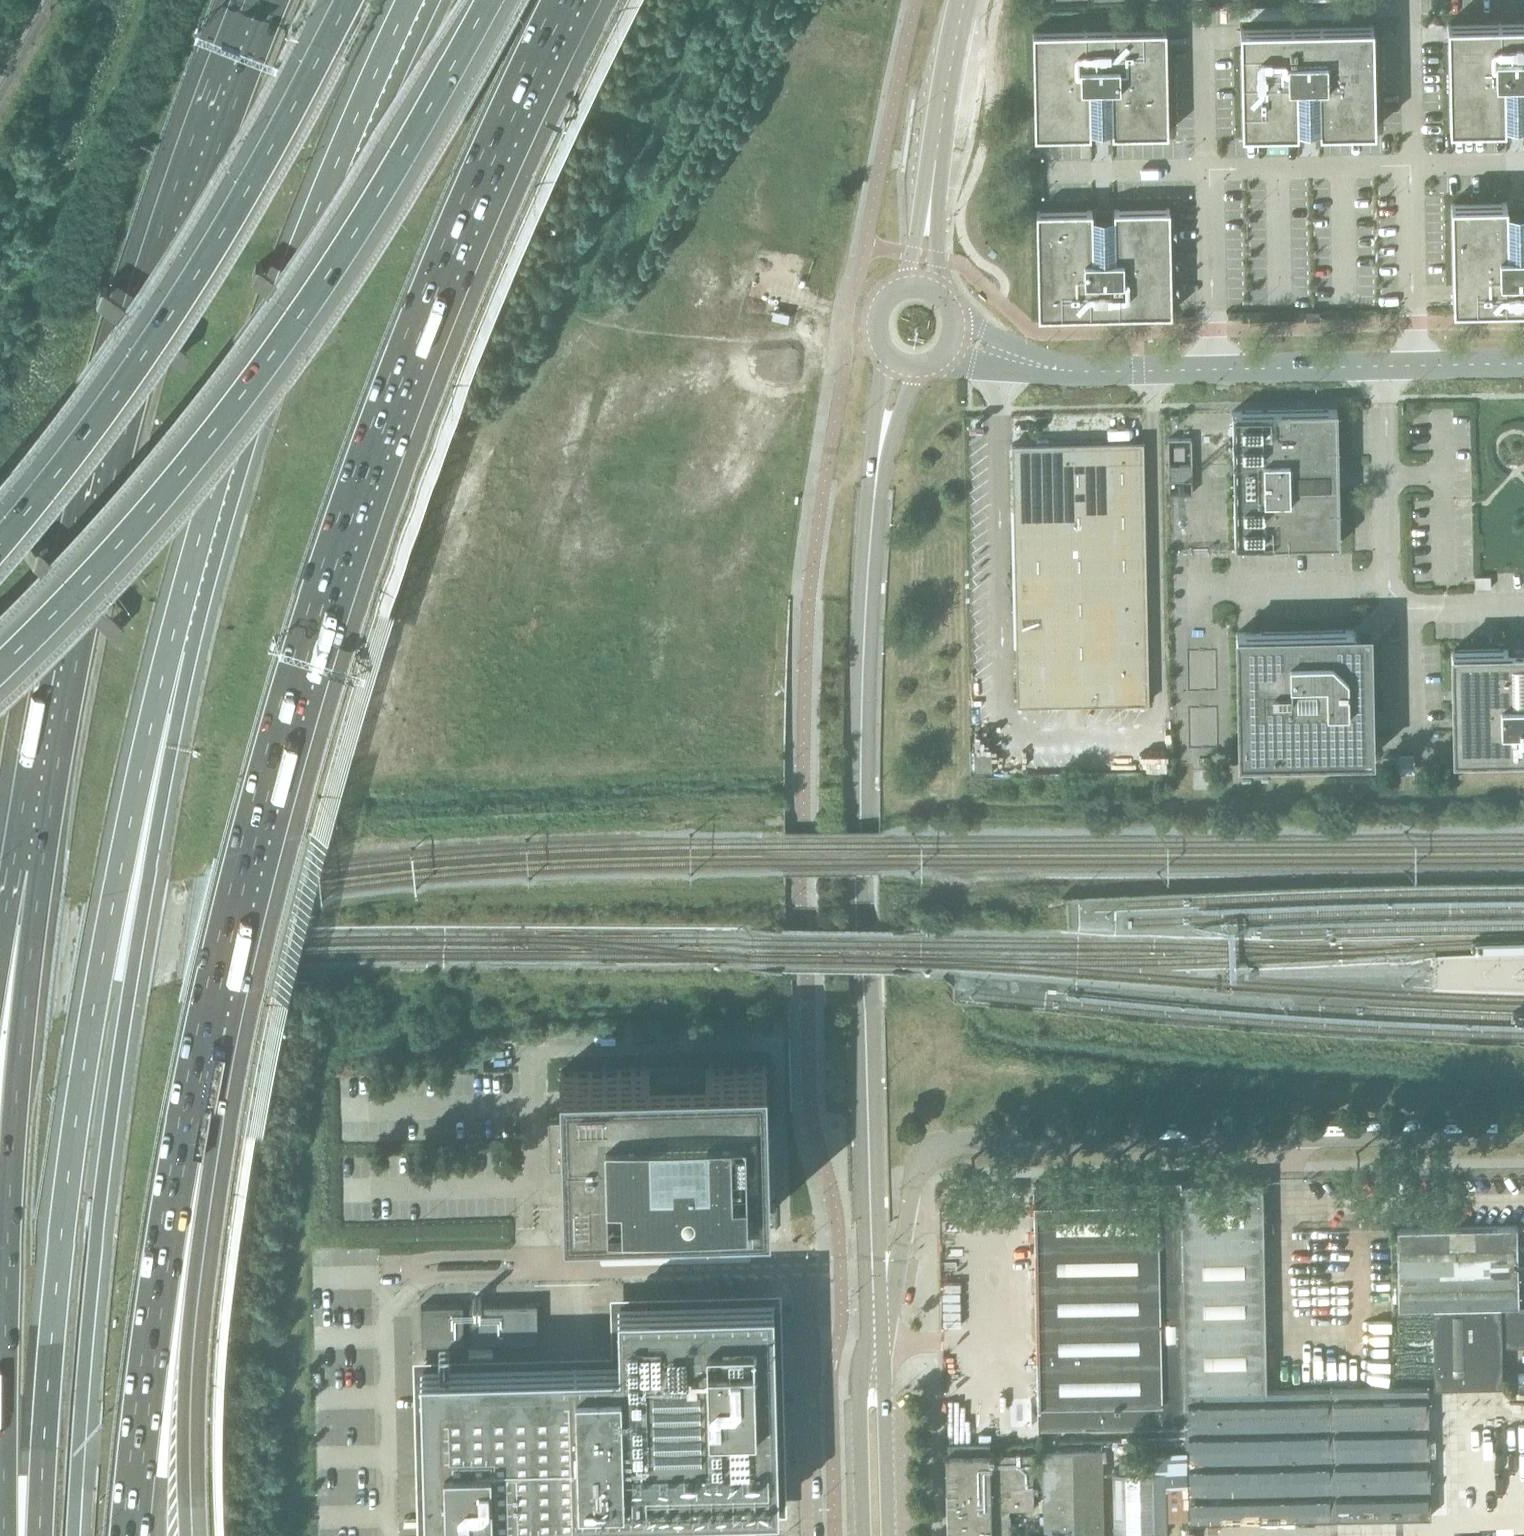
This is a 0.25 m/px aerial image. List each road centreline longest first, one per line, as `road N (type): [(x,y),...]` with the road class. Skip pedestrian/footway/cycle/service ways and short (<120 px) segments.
road 1 (motorway): [(209,1002),(261,782),(366,453),(482,164),(561,0)]
road 2 (motorway): [(175,635),(93,1004),(63,1233),(37,1535)]
road 3 (motorway): [(73,1535),(96,1236),(175,635)]
road 4 (motorway): [(267,0),(197,182),(121,438),(75,633),(35,860)]
road 5 (tertiary): [(874,1332),(861,747),(872,517)]
road 6 (unclassified): [(874,1332),(914,1177),(927,1151),(953,1141),(1523,1140)]
road 7 (motorway): [(0,616),(197,415),(334,226),(470,0)]
road 8 (motorway): [(175,635),(276,315),(409,0)]
road 9 (motorway): [(35,860),(10,1169),(5,1535)]
road 10 (motorway): [(331,0),(141,318),(0,493)]
road 11 (motorway): [(129,1535),(161,1272),(209,1002)]
road 12 (motorway): [(187,1535),(186,1338),(209,1002)]
road 13 (tertiary): [(1523,363),(1055,369)]
road 14 (unclassified): [(807,1345),(800,1275),(778,1256),(526,1261)]
road 15 (unclassified): [(813,1535),(807,1345)]
road 16 (tertiary): [(874,1359),(861,1397),(865,1535)]
road 17 (tertiary): [(890,1535),(885,1390),(874,1359)]
road 18 (tertiary): [(889,358),(870,450),(872,517)]
road 19 (tertiary): [(936,158),(964,0)]
road 20 (tertiary): [(872,517),(901,408),(922,367)]
road 21 (tertiary): [(936,158),(903,286)]
road 22 (tertiary): [(934,288),(936,158)]
road 23 (unclassified): [(526,1261),(512,1275),(428,1277),(412,1267)]

